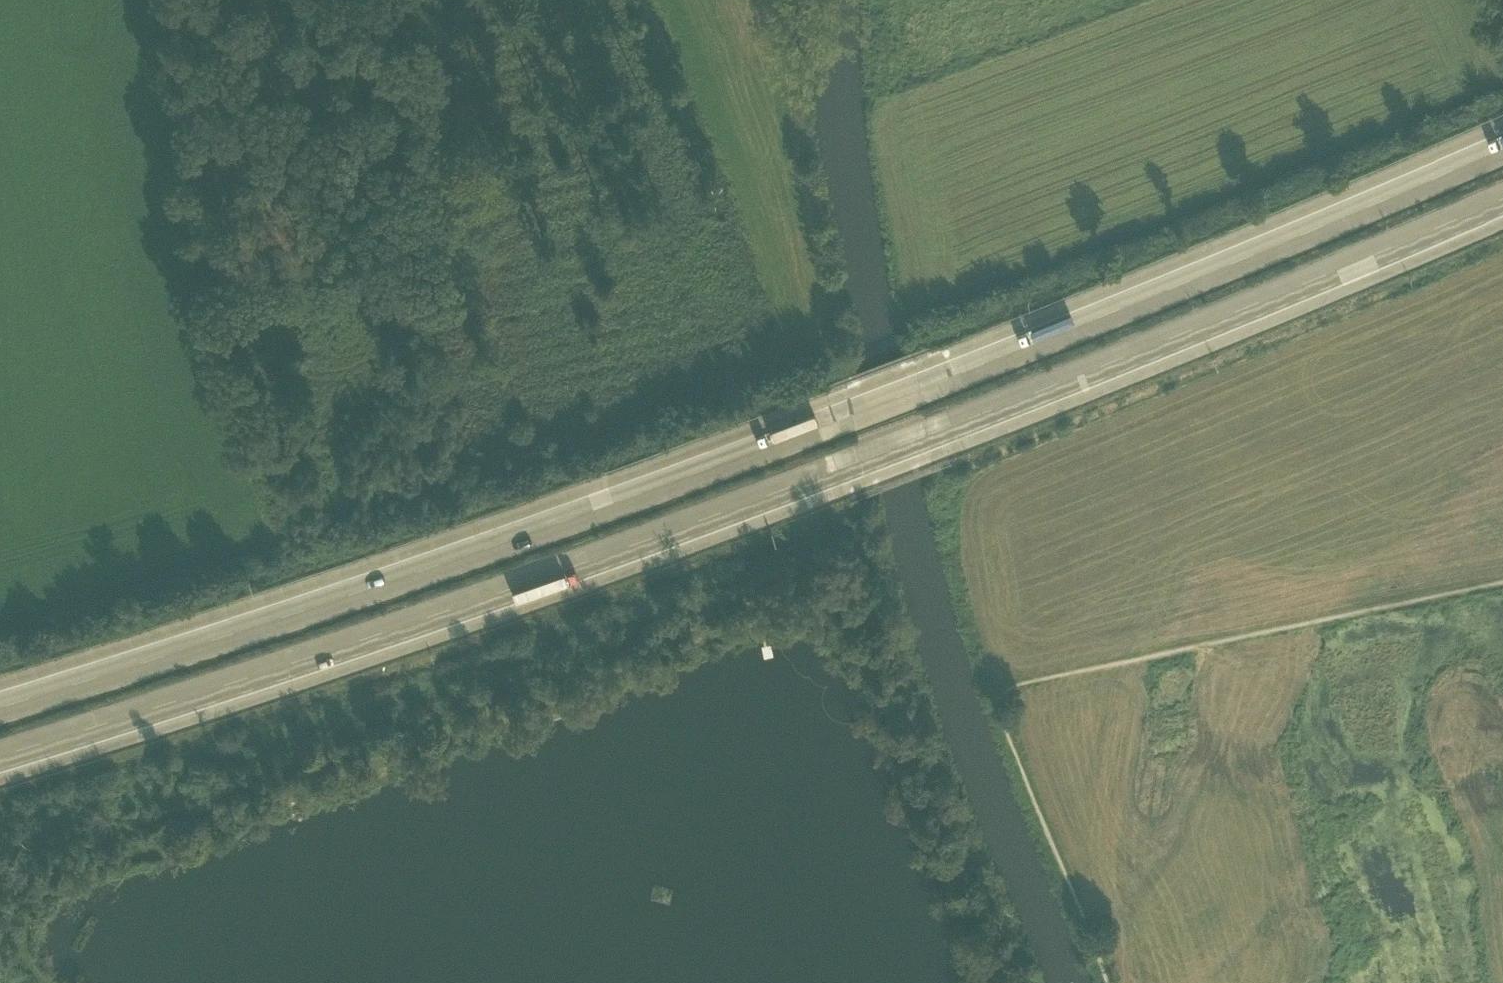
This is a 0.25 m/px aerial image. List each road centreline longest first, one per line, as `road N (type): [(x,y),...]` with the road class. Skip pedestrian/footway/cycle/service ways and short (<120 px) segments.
road 1 (motorway): [(0,750),(500,587),(836,466),(1502,196)]
road 2 (motorway): [(1502,149),(829,420),(492,542),(0,700)]
road 3 (track): [(423,0),(487,308)]

